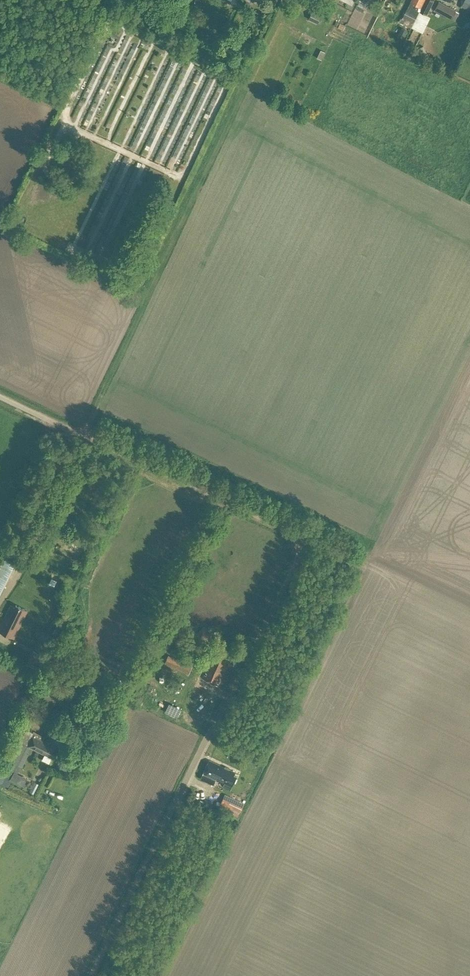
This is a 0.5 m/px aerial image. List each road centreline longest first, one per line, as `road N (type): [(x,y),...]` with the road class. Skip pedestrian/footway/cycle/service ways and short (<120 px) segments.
road 1 (unclassified): [(91,975),(304,544),(0,397)]
road 2 (track): [(84,437),(288,0)]

